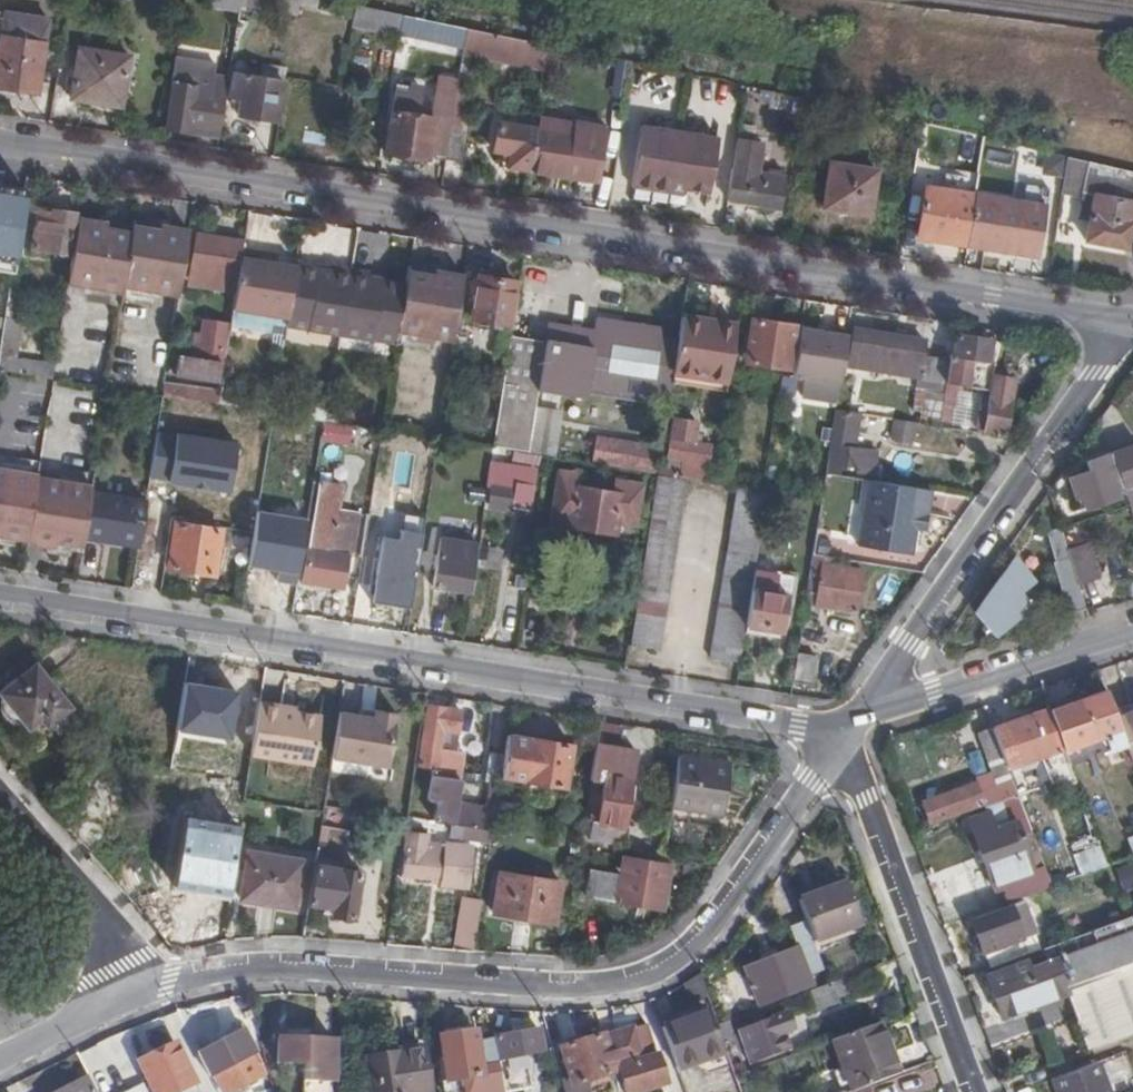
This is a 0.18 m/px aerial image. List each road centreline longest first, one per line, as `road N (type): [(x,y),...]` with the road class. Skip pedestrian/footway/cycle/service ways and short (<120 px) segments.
road 1 (residential): [(1131,319),(0,147)]
road 2 (residential): [(0,597),(799,725),(854,721)]
road 3 (residential): [(854,721),(707,927),(658,971),(582,984),(277,964),(121,994)]
road 4 (residential): [(854,721),(1131,319)]
road 5 (residential): [(854,721),(854,759),(973,1091)]
road 6 (residential): [(854,721),(1132,630)]
road 7 (residential): [(0,807),(106,932),(121,994)]
road 8 (residential): [(121,994),(0,1060)]

